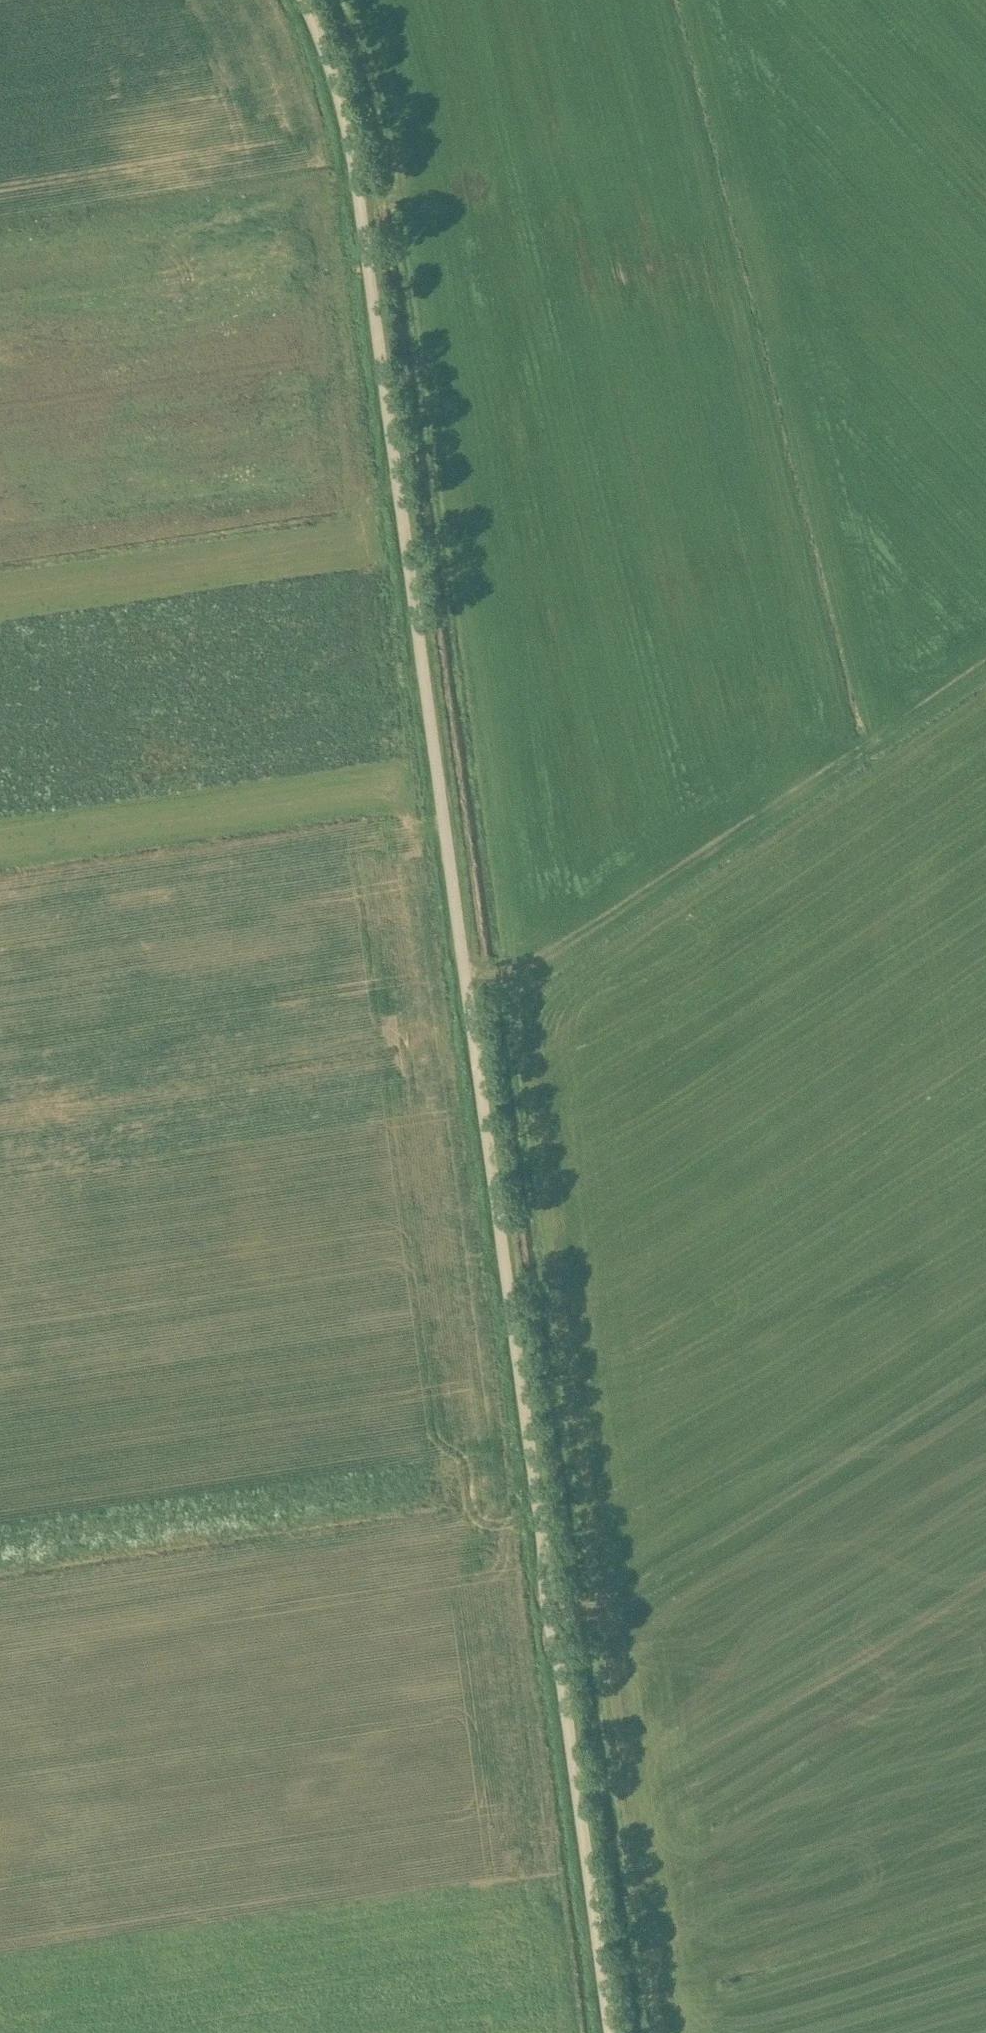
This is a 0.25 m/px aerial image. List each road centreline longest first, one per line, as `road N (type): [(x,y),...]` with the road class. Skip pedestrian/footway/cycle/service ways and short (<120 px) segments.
road 1 (unclassified): [(607,2032),(363,217),(324,31),(310,0)]

